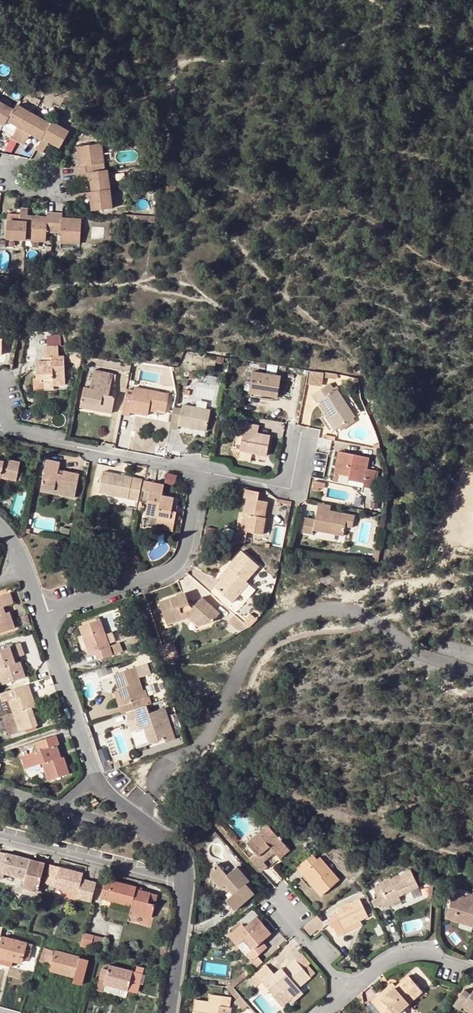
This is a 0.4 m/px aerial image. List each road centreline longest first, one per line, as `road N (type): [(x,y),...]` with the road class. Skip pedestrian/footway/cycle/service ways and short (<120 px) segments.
road 1 (track): [(472,859),(279,795),(203,743)]
road 2 (residential): [(41,614),(169,573),(186,556),(202,473)]
road 3 (residential): [(0,415),(6,431),(202,473)]
road 4 (residential): [(0,837),(186,885)]
road 5 (residential): [(97,779),(41,614)]
road 6 (residential): [(202,473),(290,491),(303,436)]
road 7 (residential): [(350,991),(411,952),(472,968)]
road 8 (residential): [(186,885),(169,1012)]
road 9 (residential): [(350,991),(270,897)]
road 10 (residential): [(0,174),(14,189),(52,192),(55,175),(14,161)]

